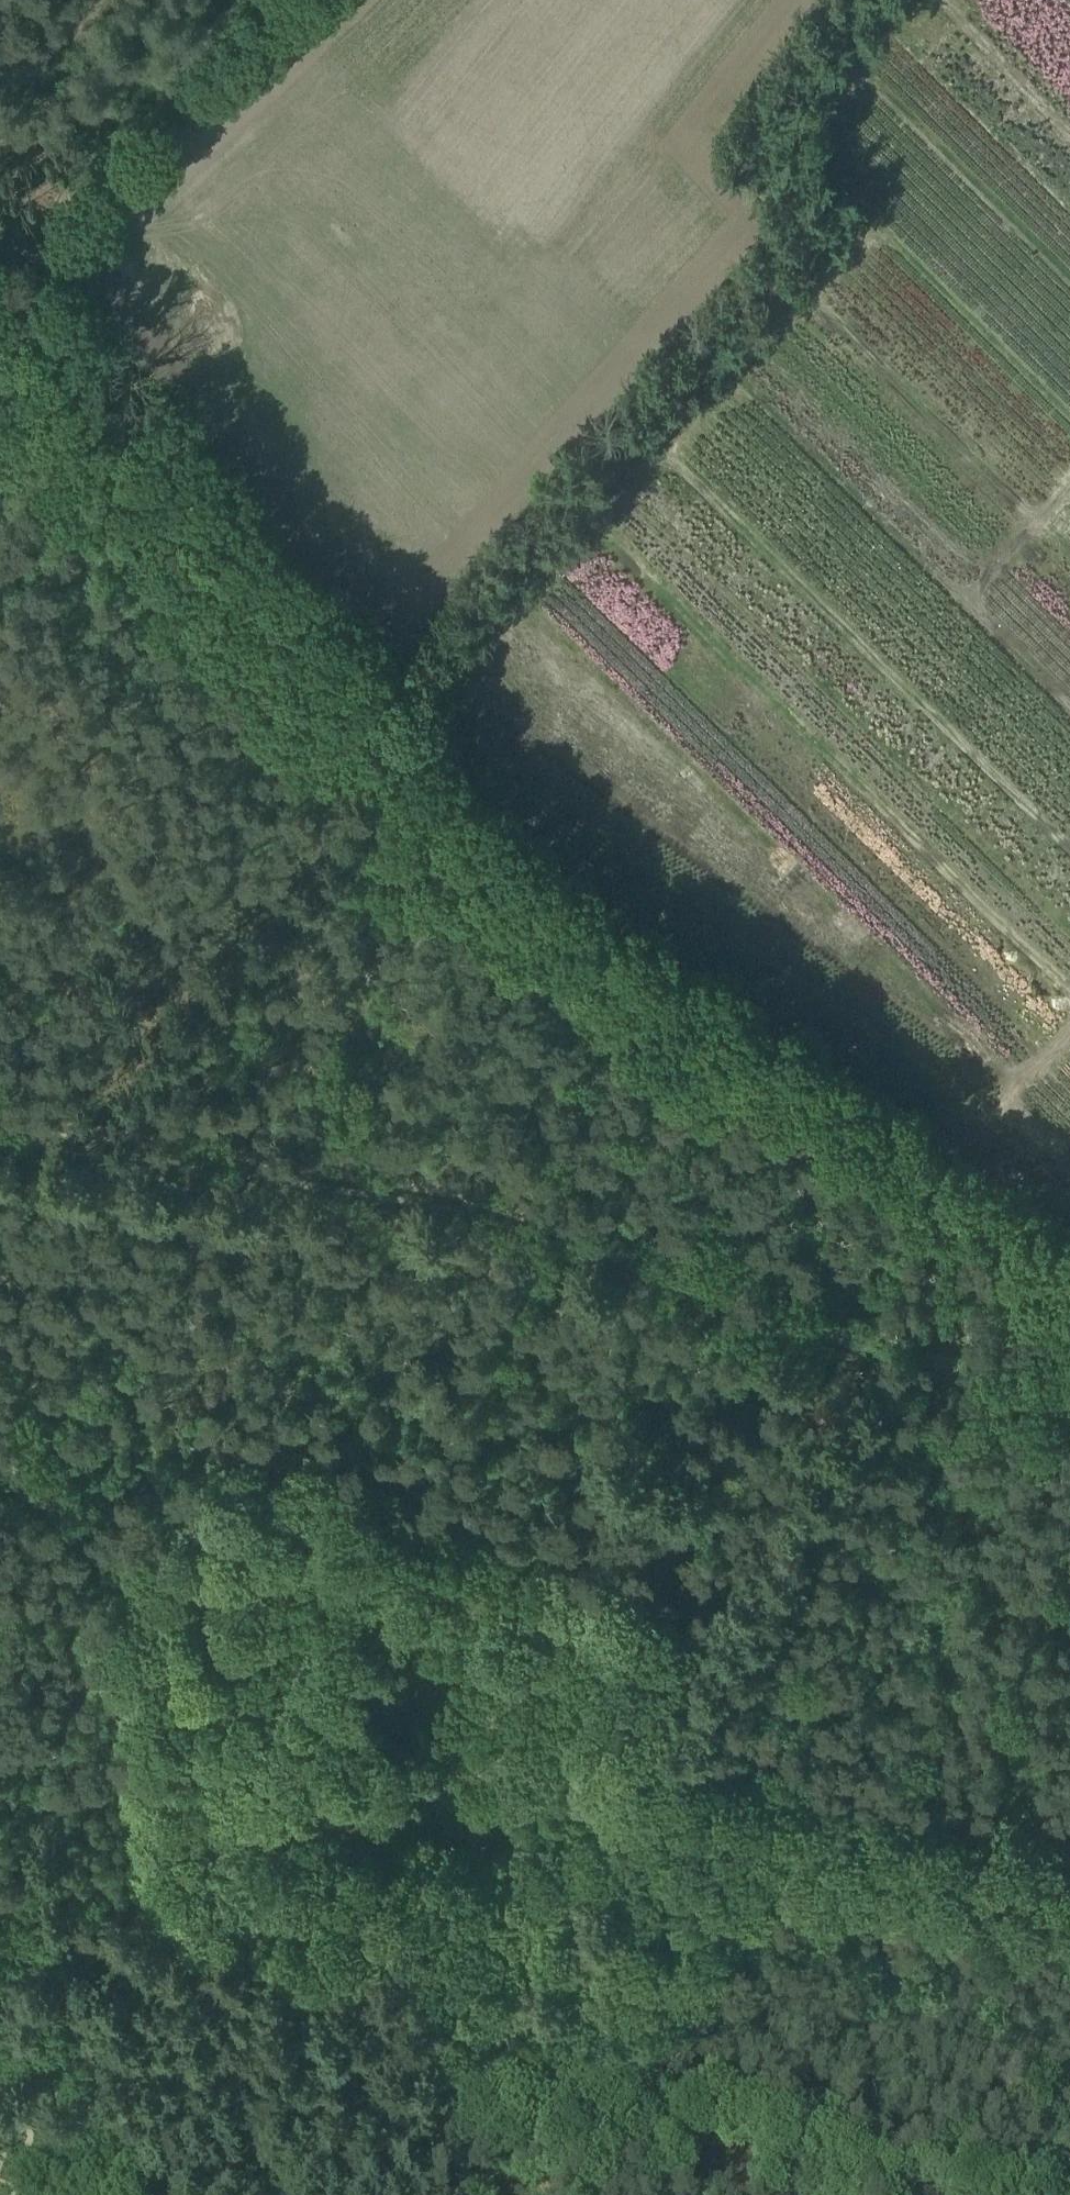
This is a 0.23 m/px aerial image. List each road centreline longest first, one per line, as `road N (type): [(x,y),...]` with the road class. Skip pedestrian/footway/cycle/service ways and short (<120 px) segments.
road 1 (track): [(0,1121),(499,1206),(883,1352),(1069,1391)]
road 2 (track): [(0,112),(87,0)]

